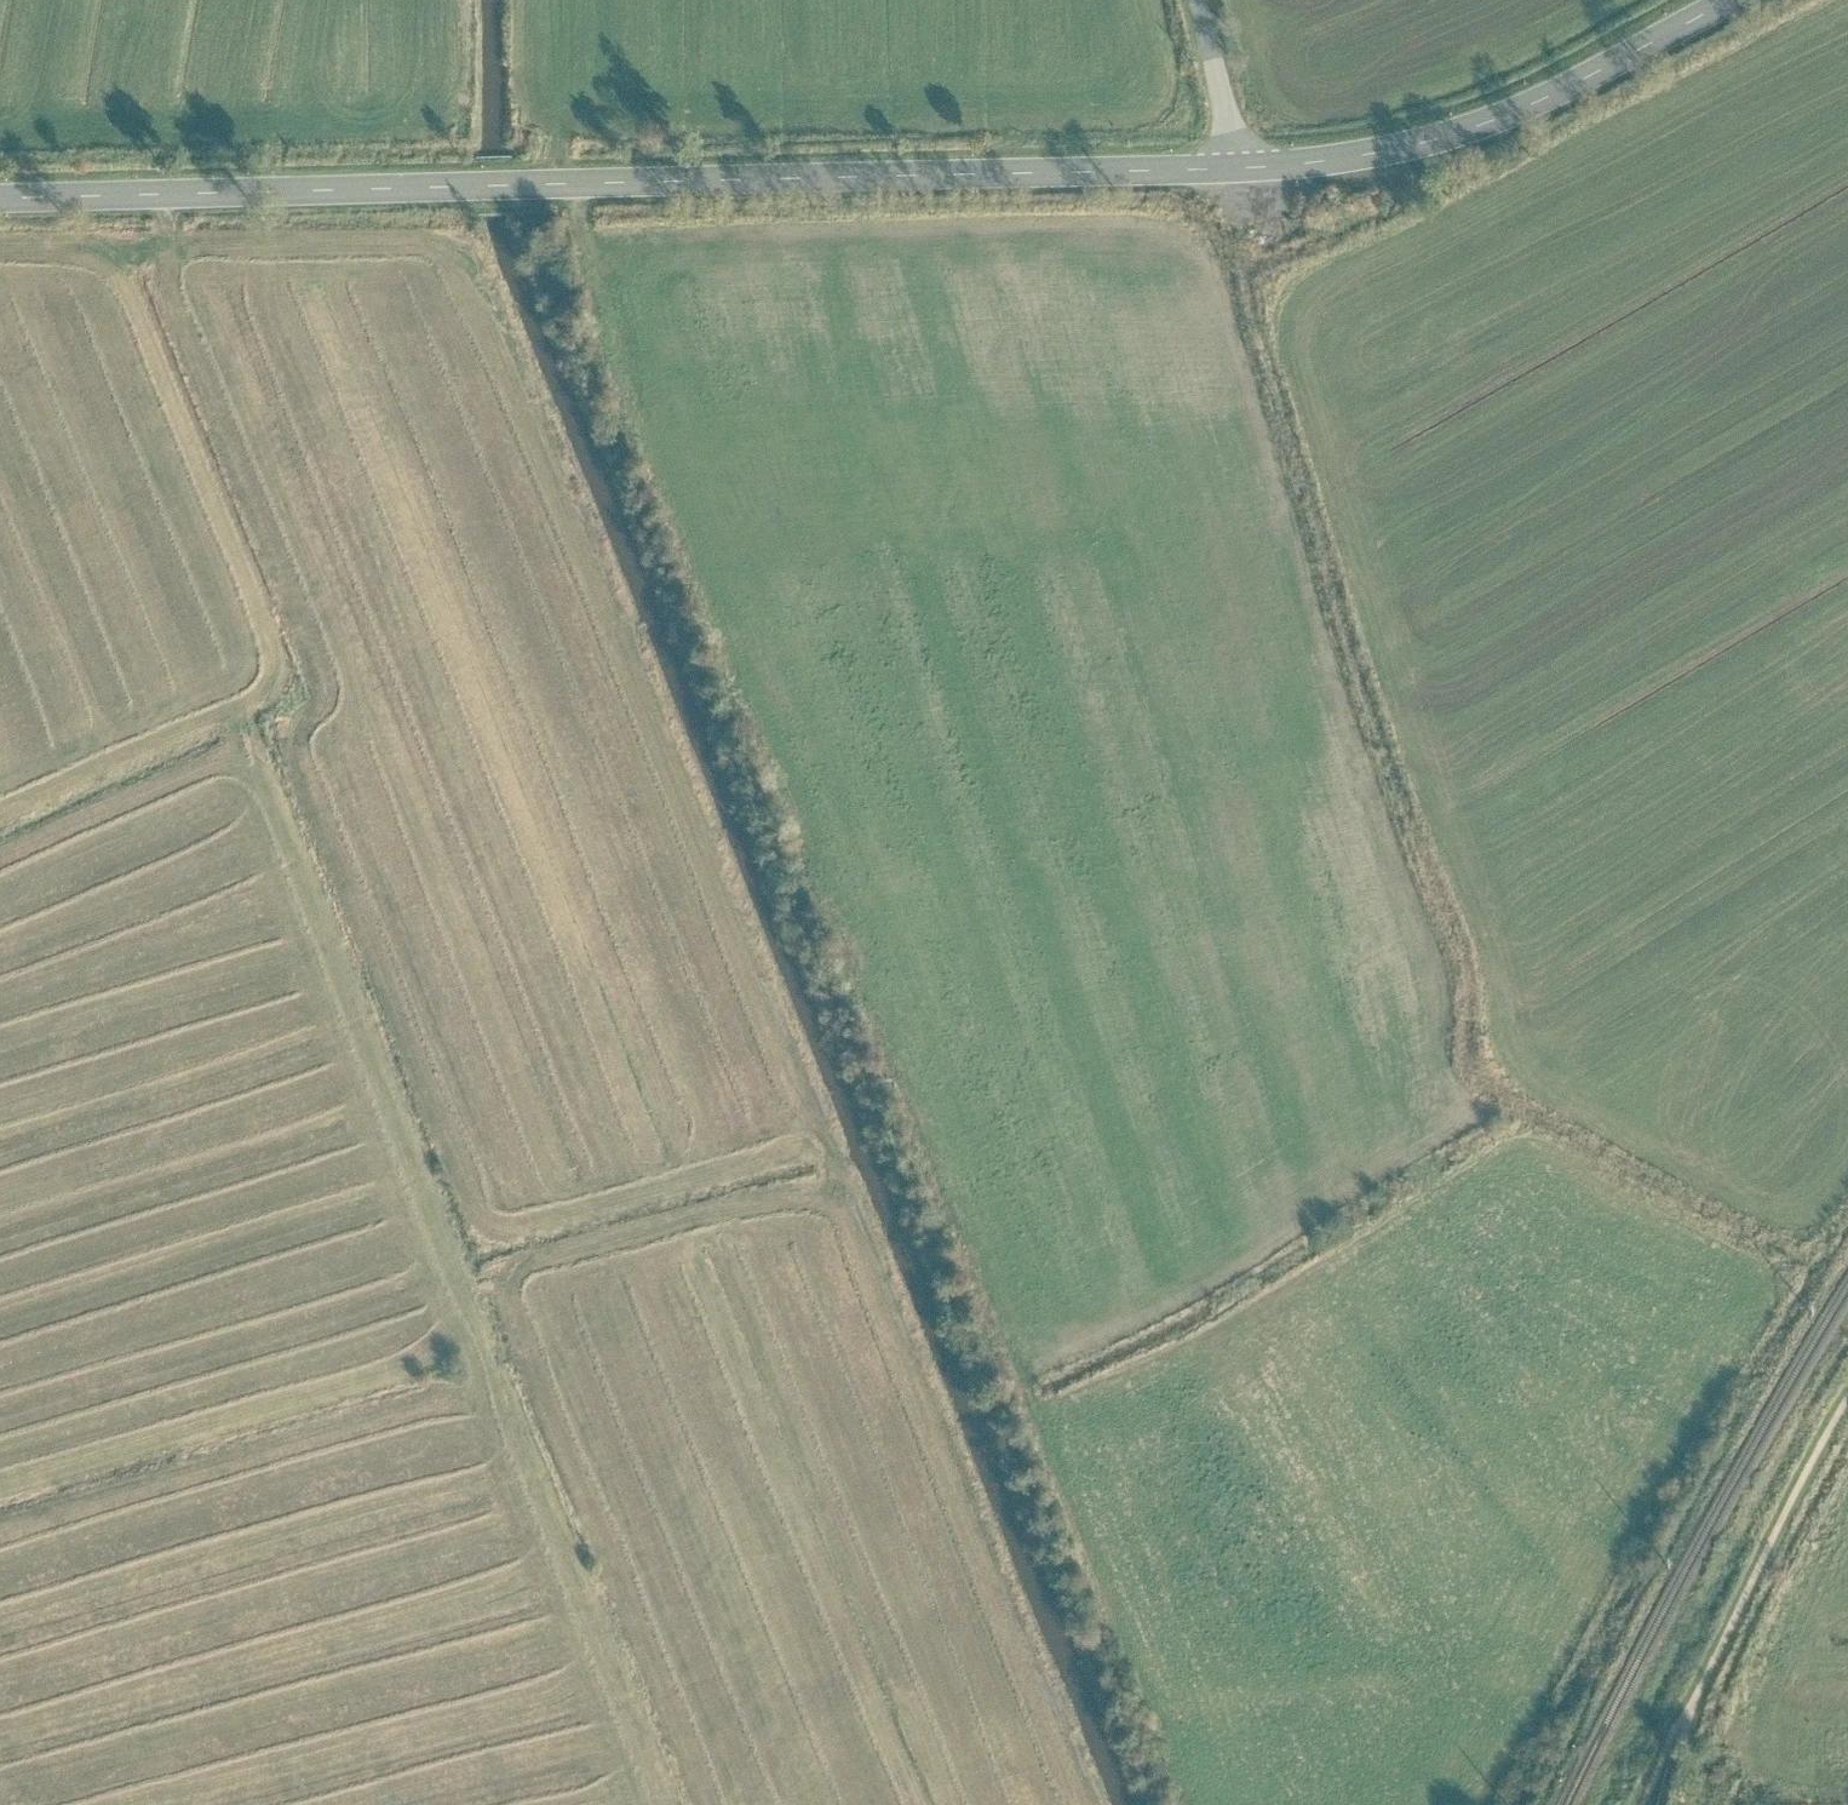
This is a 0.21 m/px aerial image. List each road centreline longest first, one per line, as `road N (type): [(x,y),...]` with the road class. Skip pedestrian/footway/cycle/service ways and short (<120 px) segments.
road 1 (tertiary): [(0,202),(1249,170)]
road 2 (tertiary): [(1249,170),(1412,150),(1496,126),(1736,0)]
road 3 (unclassified): [(1195,0),(1249,170)]

